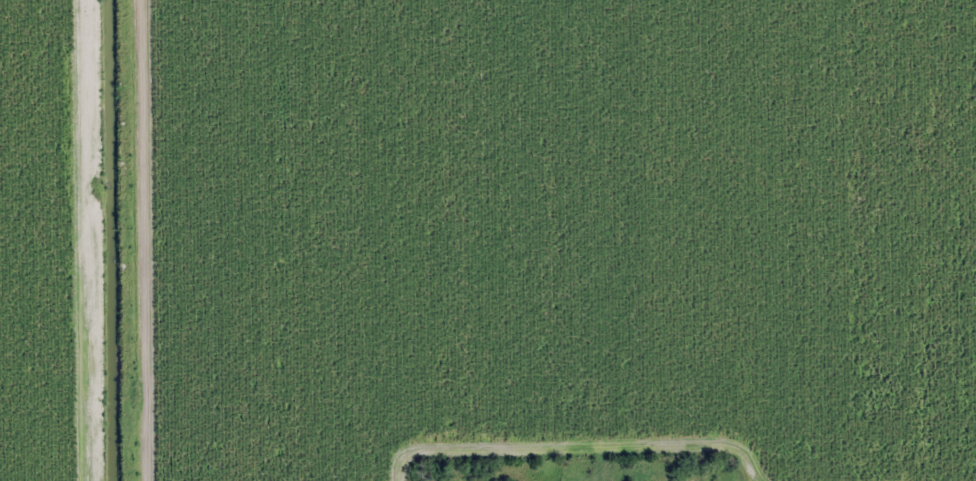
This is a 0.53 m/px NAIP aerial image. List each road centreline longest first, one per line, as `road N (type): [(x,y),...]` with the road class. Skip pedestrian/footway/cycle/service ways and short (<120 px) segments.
road 1 (residential): [(142,480),(135,0)]

